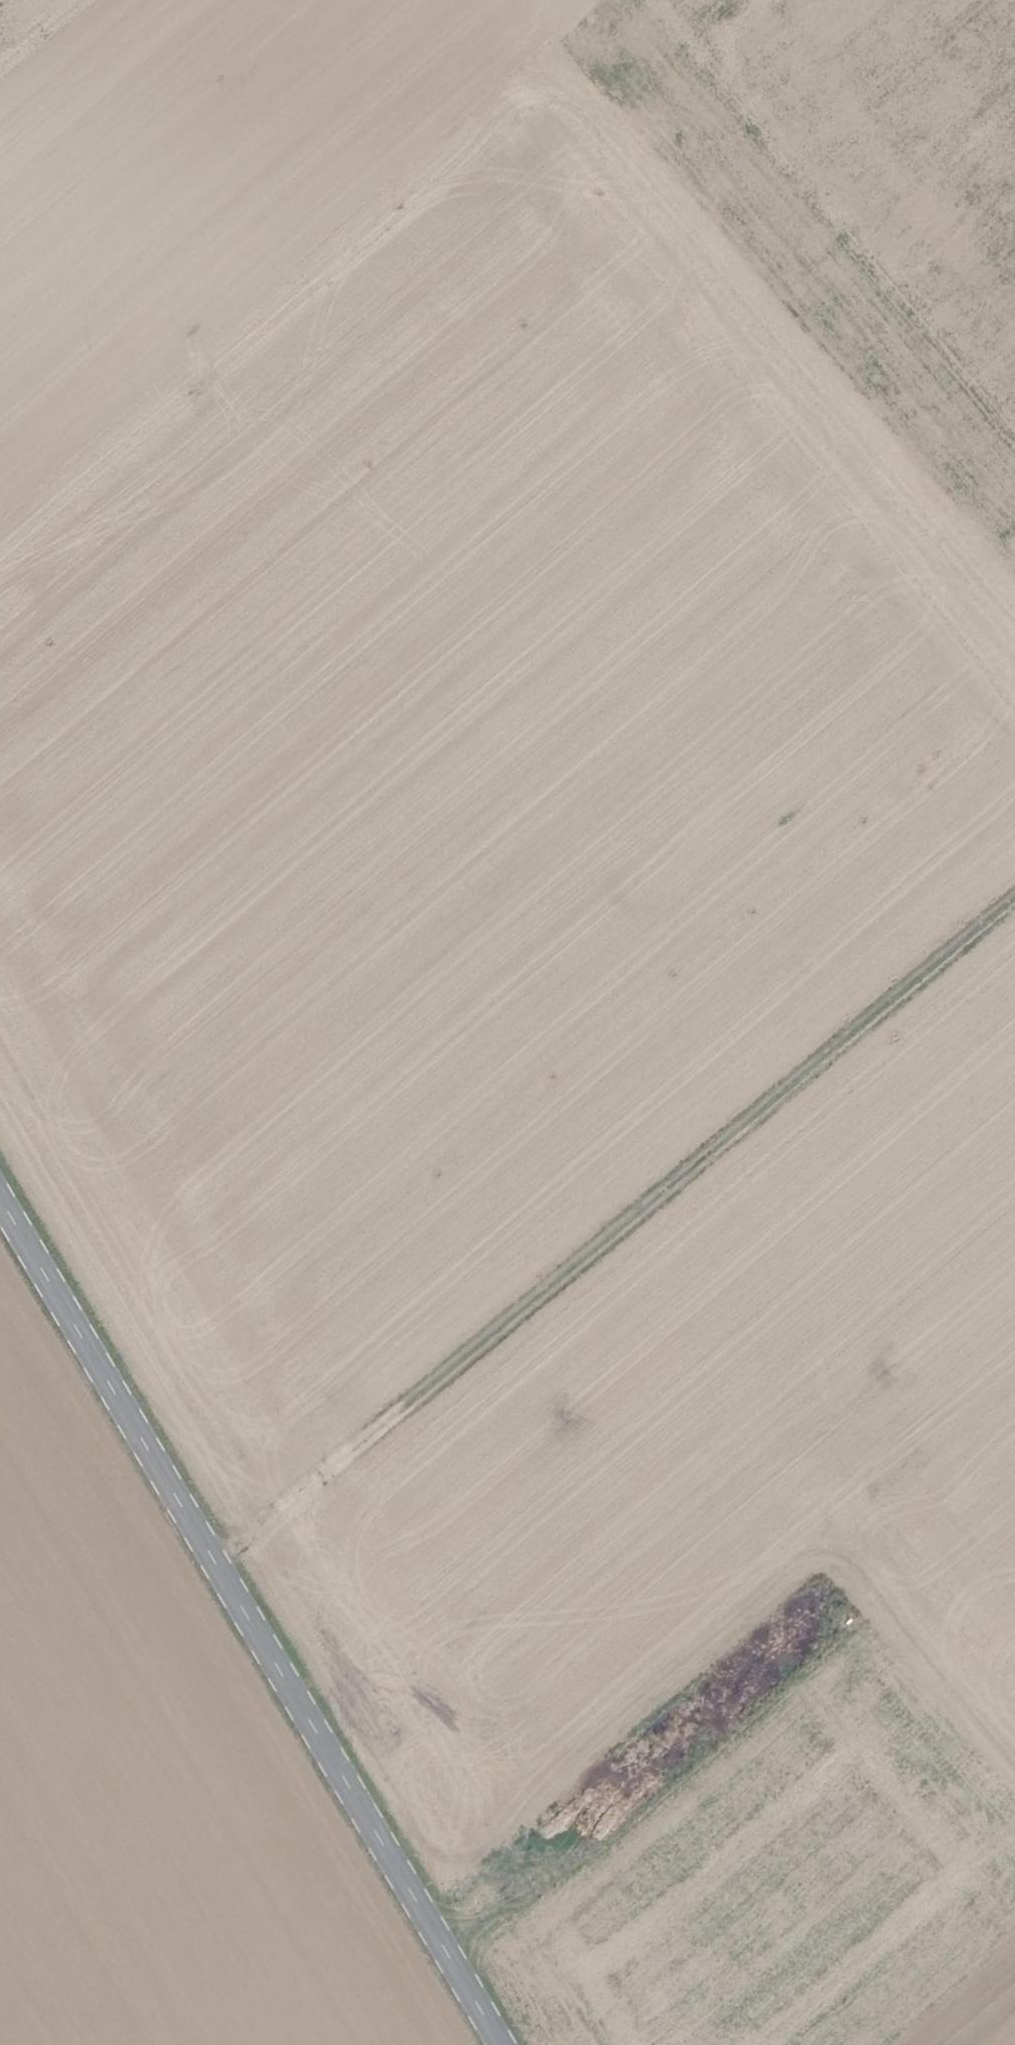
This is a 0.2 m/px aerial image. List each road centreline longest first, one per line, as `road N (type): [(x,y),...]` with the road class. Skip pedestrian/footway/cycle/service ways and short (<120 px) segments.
road 1 (track): [(217,1564),(1014,900)]
road 2 (secondary): [(0,1198),(503,2044)]

